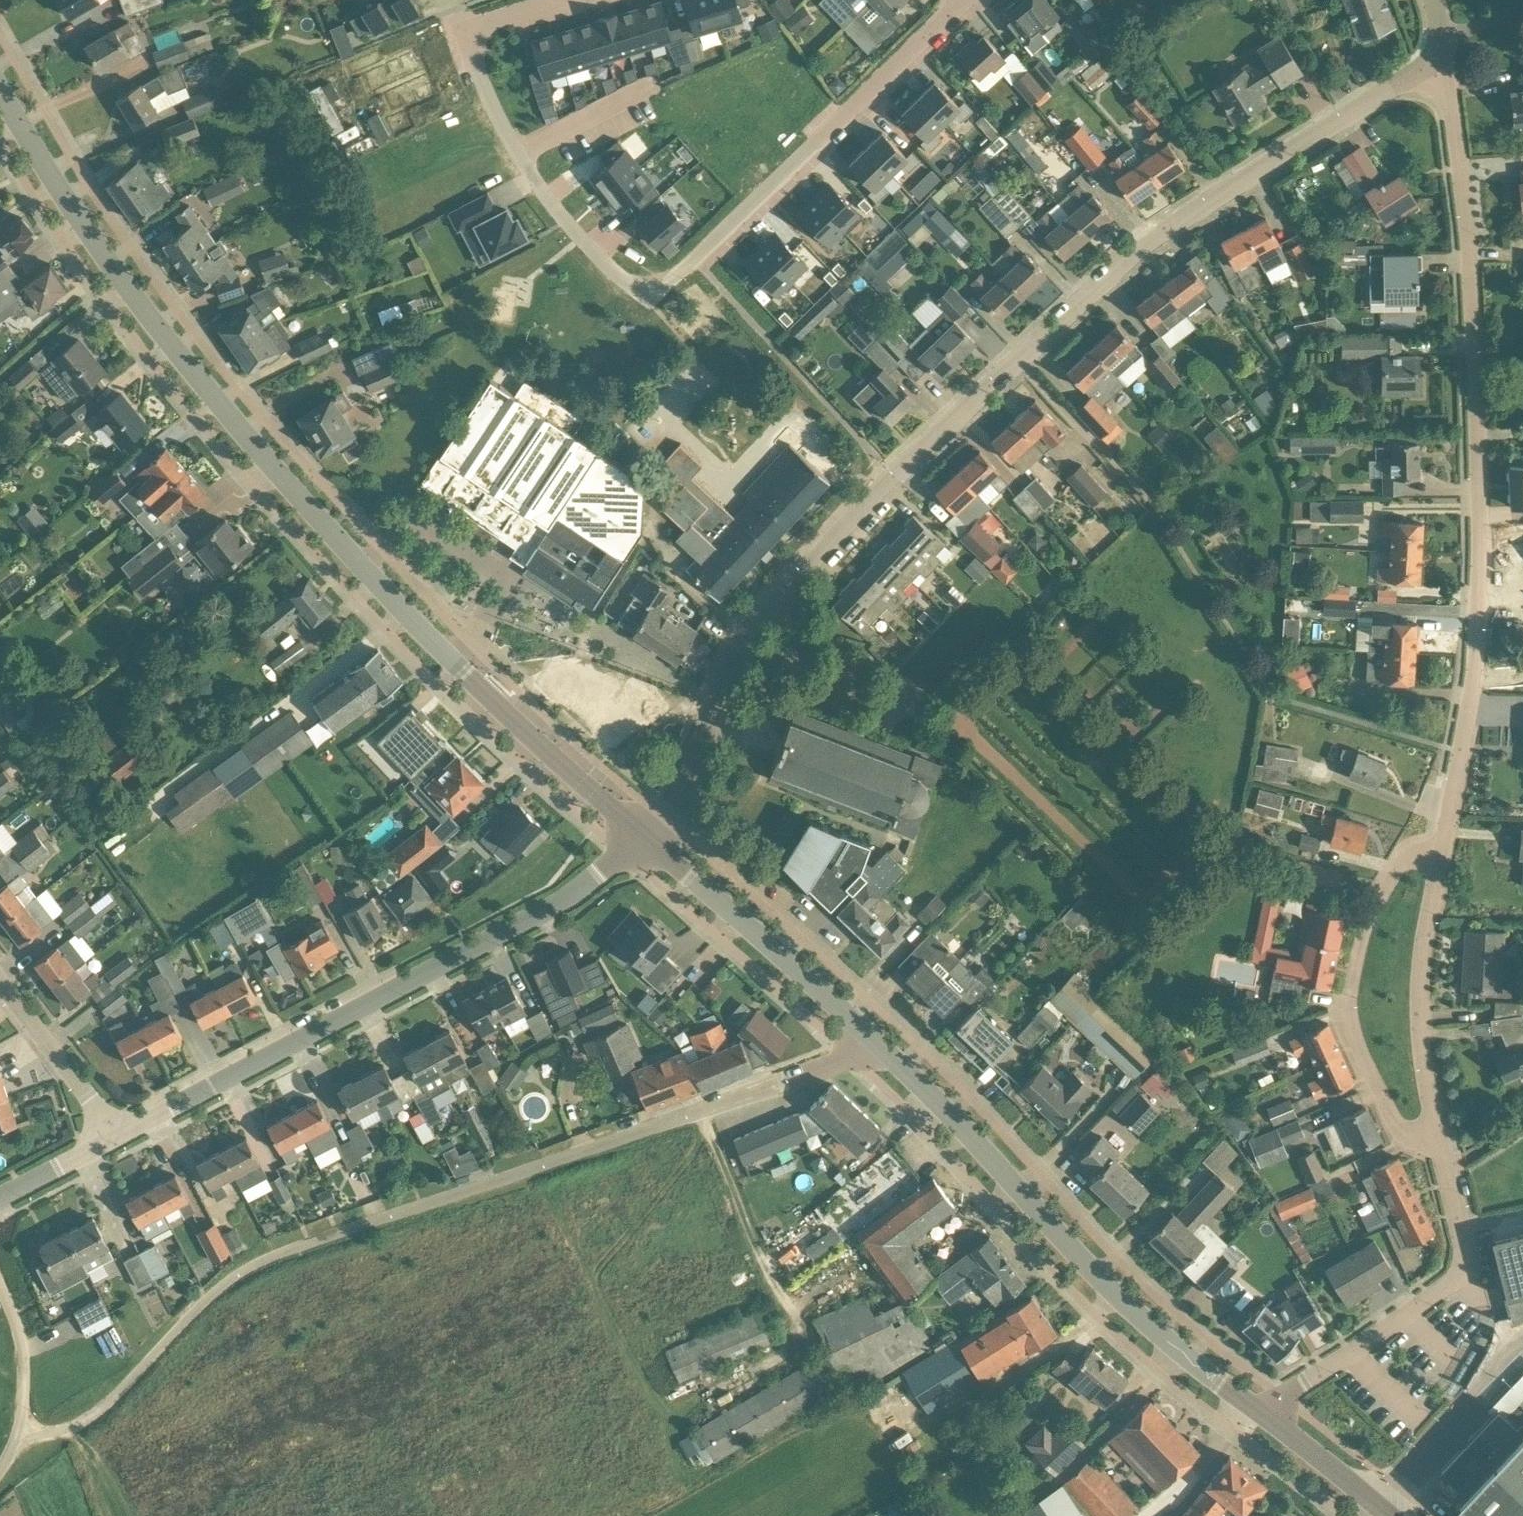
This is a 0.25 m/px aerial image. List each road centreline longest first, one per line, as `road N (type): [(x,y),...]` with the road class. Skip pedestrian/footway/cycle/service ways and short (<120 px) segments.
road 1 (unclassified): [(649,837),(675,807),(742,637),(896,474),(1143,242),(1444,49)]
road 2 (secondary): [(649,837),(448,656),(254,443),(120,279),(0,88)]
road 3 (residential): [(19,1432),(75,1427),(105,1406),(248,1265),(853,1056),(872,1036)]
road 4 (unclassified): [(1444,49),(1466,216),(1479,501),(1475,674),(1441,844)]
road 5 (residential): [(964,0),(648,300),(611,272),(517,155)]
road 6 (tertiary): [(649,837),(543,911),(114,1137)]
road 7 (secondary): [(1260,1410),(1089,1264),(872,1036)]
road 8 (residential): [(1438,1143),(1399,1129),(1360,1051),(1349,1005),(1353,955),(1377,894),(1409,856),(1441,844)]
road 9 (unclassified): [(1438,1143),(1464,1242),(1460,1268),(1421,1305),(1260,1410)]
road 10 (unclassified): [(1441,844),(1418,1003),(1438,1143)]
road 11 (secondary): [(872,1036),(649,837)]
road 12 (residential): [(517,155),(460,29),(551,0)]
road 13 (residential): [(114,1137),(0,979)]
road 14 (secondary): [(1391,1515),(1260,1410)]
road 15 (residential): [(517,155),(654,81)]
road 16 (unclassified): [(19,1432),(24,1350),(0,1284)]
road 17 (tertiary): [(114,1137),(0,1197)]

